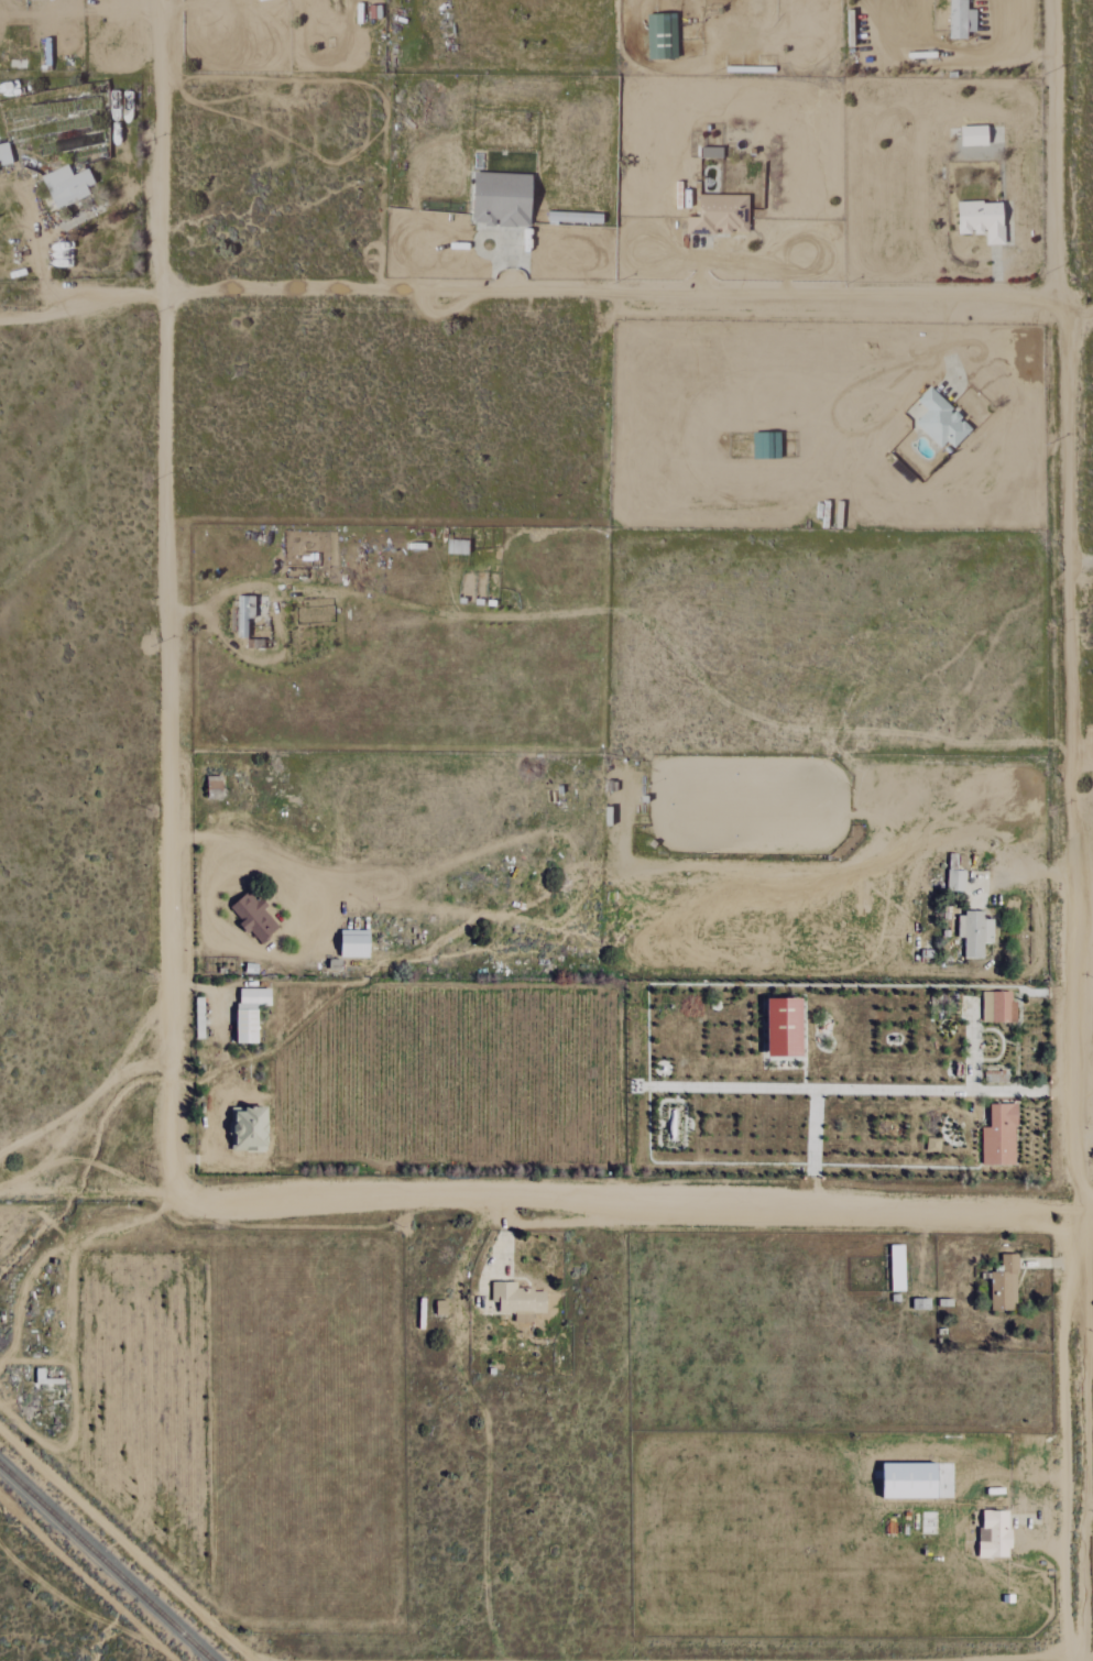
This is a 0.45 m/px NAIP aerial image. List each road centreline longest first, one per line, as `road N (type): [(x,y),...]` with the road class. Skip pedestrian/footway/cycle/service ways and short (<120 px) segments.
road 1 (residential): [(1082,1660),(1087,1406),(1076,1265),(1055,0)]
road 2 (residential): [(177,1195),(159,255),(162,0)]
road 3 (residential): [(0,1192),(1078,1206)]
road 4 (residential): [(164,293),(1092,310)]
road 5 (residential): [(672,1660),(1082,1658)]
road 6 (track): [(258,1660),(0,1428)]
road 7 (track): [(0,1498),(175,1660)]
road 8 (track): [(177,1195),(145,1217),(75,1244),(65,1354)]
road 9 (track): [(172,849),(183,840),(215,840),(277,873),(306,906),(304,938)]
road 10 (track): [(153,1640),(48,1589),(0,1545)]
road 11 (residential): [(0,319),(164,293)]
road 12 (track): [(1082,1641),(1069,1635),(1057,1553),(1019,1543)]

